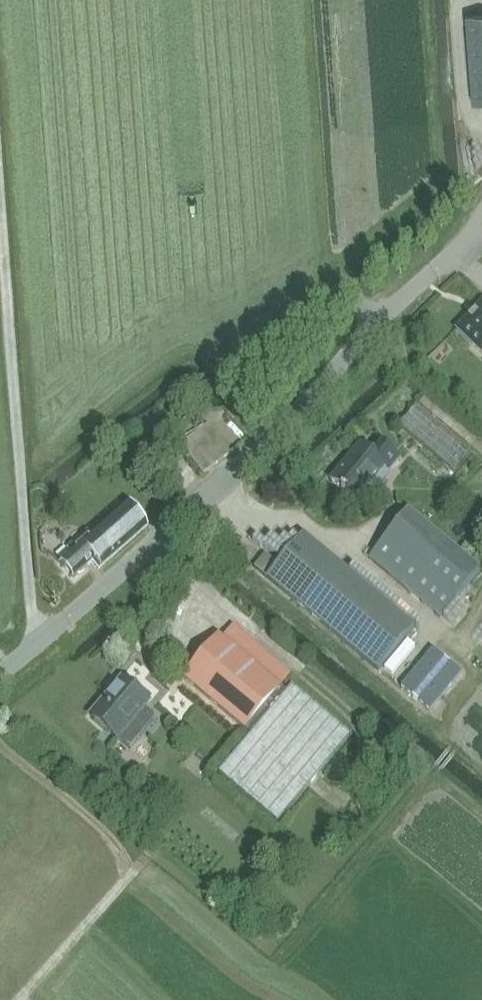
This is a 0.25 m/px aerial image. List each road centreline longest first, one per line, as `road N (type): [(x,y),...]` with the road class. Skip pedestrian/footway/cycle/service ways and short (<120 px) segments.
road 1 (unclassified): [(0,674),(293,414),(464,240),(481,207)]
road 2 (track): [(35,646),(0,182)]

